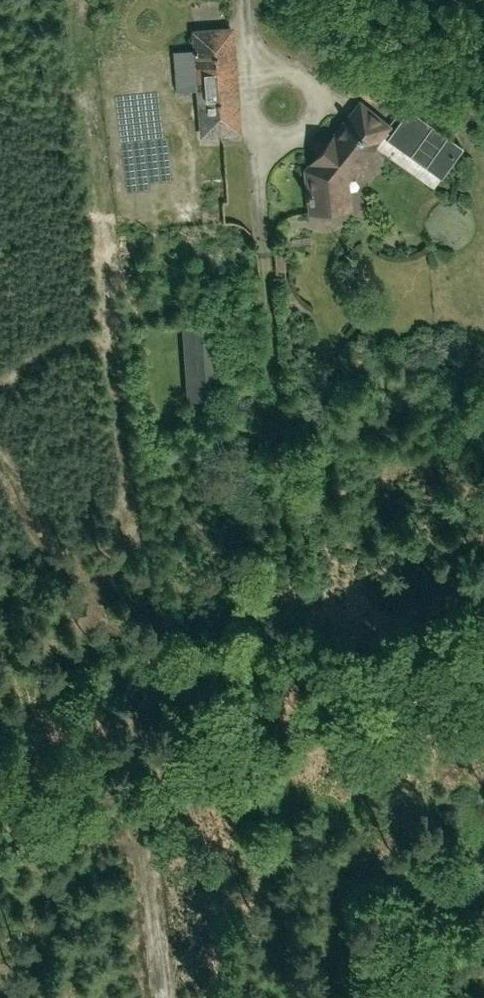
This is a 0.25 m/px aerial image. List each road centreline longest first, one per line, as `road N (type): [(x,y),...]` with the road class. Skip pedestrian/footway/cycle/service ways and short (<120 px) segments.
road 1 (track): [(242,0),(294,648),(285,662),(163,685),(142,704),(172,997)]
road 2 (track): [(0,774),(483,659)]

